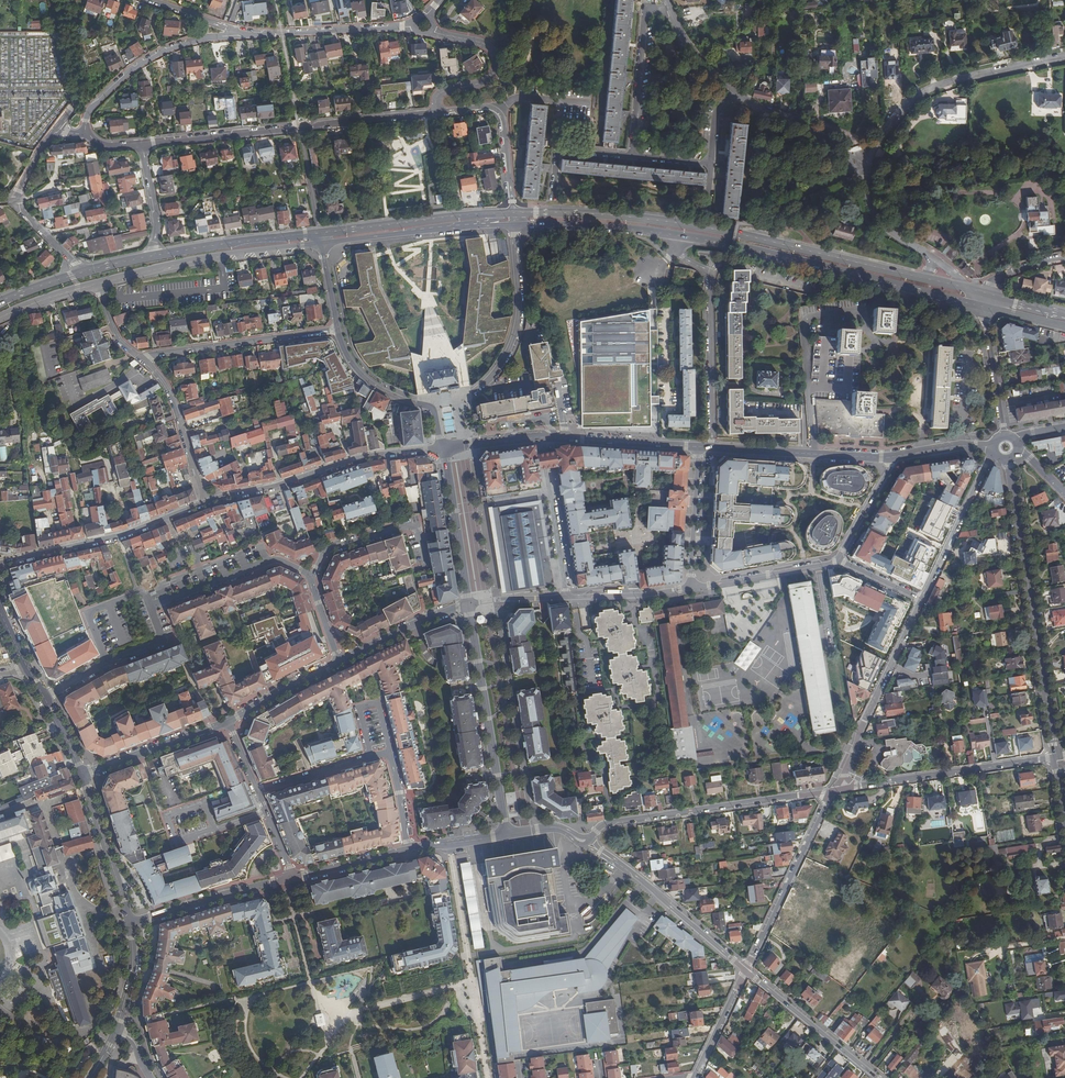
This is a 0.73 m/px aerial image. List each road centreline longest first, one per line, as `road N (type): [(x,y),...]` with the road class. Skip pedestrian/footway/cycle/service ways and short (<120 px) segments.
road 1 (primary): [(927,278),(711,228),(514,213)]
road 2 (primary): [(678,236),(980,306)]
road 3 (tertiary): [(1057,757),(1008,458)]
road 4 (residential): [(274,559),(150,607),(158,643),(45,697)]
road 5 (residential): [(592,840),(611,823),(832,791)]
road 6 (residential): [(205,502),(360,458),(443,448)]
road 7 (residential): [(1064,56),(914,96),(861,165)]
road 8 (tertiary): [(468,604),(506,835)]
road 9 (residential): [(409,850),(389,755),(258,790)]
road 10 (primary): [(97,284),(203,258),(322,243)]
road 11 (residential): [(0,563),(117,535),(205,502)]
road 12 (residential): [(856,786),(1057,757)]
road 13 (residential): [(832,791),(747,970)]
road 14 (residential): [(143,359),(338,329)]
road 15 (primary): [(514,213),(321,233)]
road 16 (residential): [(922,599),(845,775)]
road 17 (tertiary): [(896,455),(712,448)]
road 18 (residential): [(711,274),(712,448)]
road 19 (residential): [(631,157),(646,8),(669,4)]
road 20 (residential): [(246,34),(417,24)]
road 21 (residential): [(443,448),(432,408),(363,377),(338,329)]
road 22 (residential): [(880,1077),(747,970)]
road 23 (primary): [(321,233),(153,256)]
road 24 (tertiary): [(293,878),(130,922)]
road 25 (residential): [(996,452),(922,599)]
road 26 (primary): [(515,224),(678,236)]
road 27 (residential): [(435,113),(440,94),(482,82),(494,65),(483,44),(430,29)]
road 28 (residential): [(85,133),(91,106),(132,68),(205,38)]
road 29 (residential): [(541,437),(567,597)]
road 30 (residential): [(747,970),(622,867)]
road 31 (primary): [(322,243),(481,226)]
road 32 (residential): [(631,157),(709,165),(715,118),(732,91)]
road 33 (residential): [(205,502),(177,409),(143,359)]
road 34 (tertiary): [(698,447),(541,437)]
road 35 (residential): [(82,775),(229,720)]
road 36 (residential): [(141,144),(295,129)]
road 37 (tertiary): [(82,775),(130,922)]
road 38 (residential): [(838,558),(690,588)]
road 39 (residential): [(732,91),(804,124),(861,165)]
road 40 (residential): [(690,588),(698,447)]
road 41 (residential): [(340,661),(468,604)]
road 42 (residential): [(60,0),(77,100),(55,130)]
road 43 (residential): [(980,306),(1005,437)]
road 44 (residential): [(304,128),(435,113)]
road 45 (residential): [(310,576),(329,549),(405,527),(420,539)]
road 46 (residential): [(861,165),(871,219),(933,256)]
road 47 (residential): [(229,720),(340,661)]
road 48 (residential): [(567,597),(690,588)]
road 49 (residential): [(553,197),(558,150),(631,157)]

